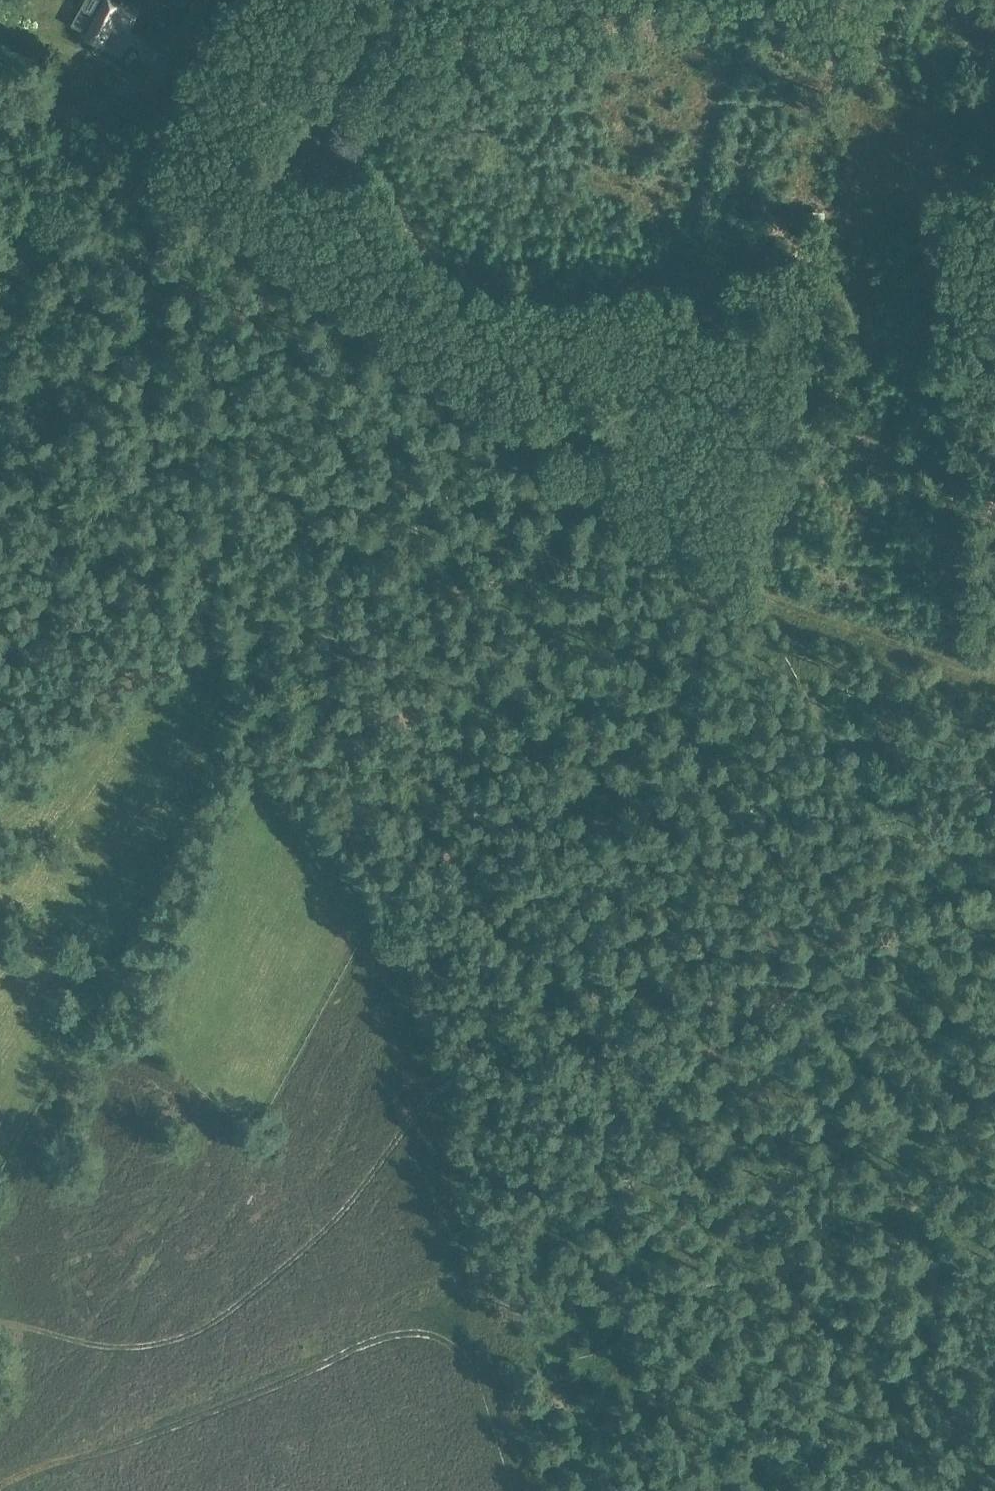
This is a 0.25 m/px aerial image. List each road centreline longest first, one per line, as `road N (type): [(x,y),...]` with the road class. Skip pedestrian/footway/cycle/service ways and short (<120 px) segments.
road 1 (track): [(745,588),(632,525),(298,258),(109,123),(78,114),(0,123)]
road 2 (track): [(447,1324),(469,1289),(530,1236),(652,1160),(677,1147),(695,1149),(973,1490)]
road 3 (track): [(0,1485),(392,1335),(447,1324),(468,1365),(508,1490)]
road 4 (track): [(228,207),(286,161),(351,82),(395,0)]
road 5 (track): [(0,17),(118,78),(78,114)]

